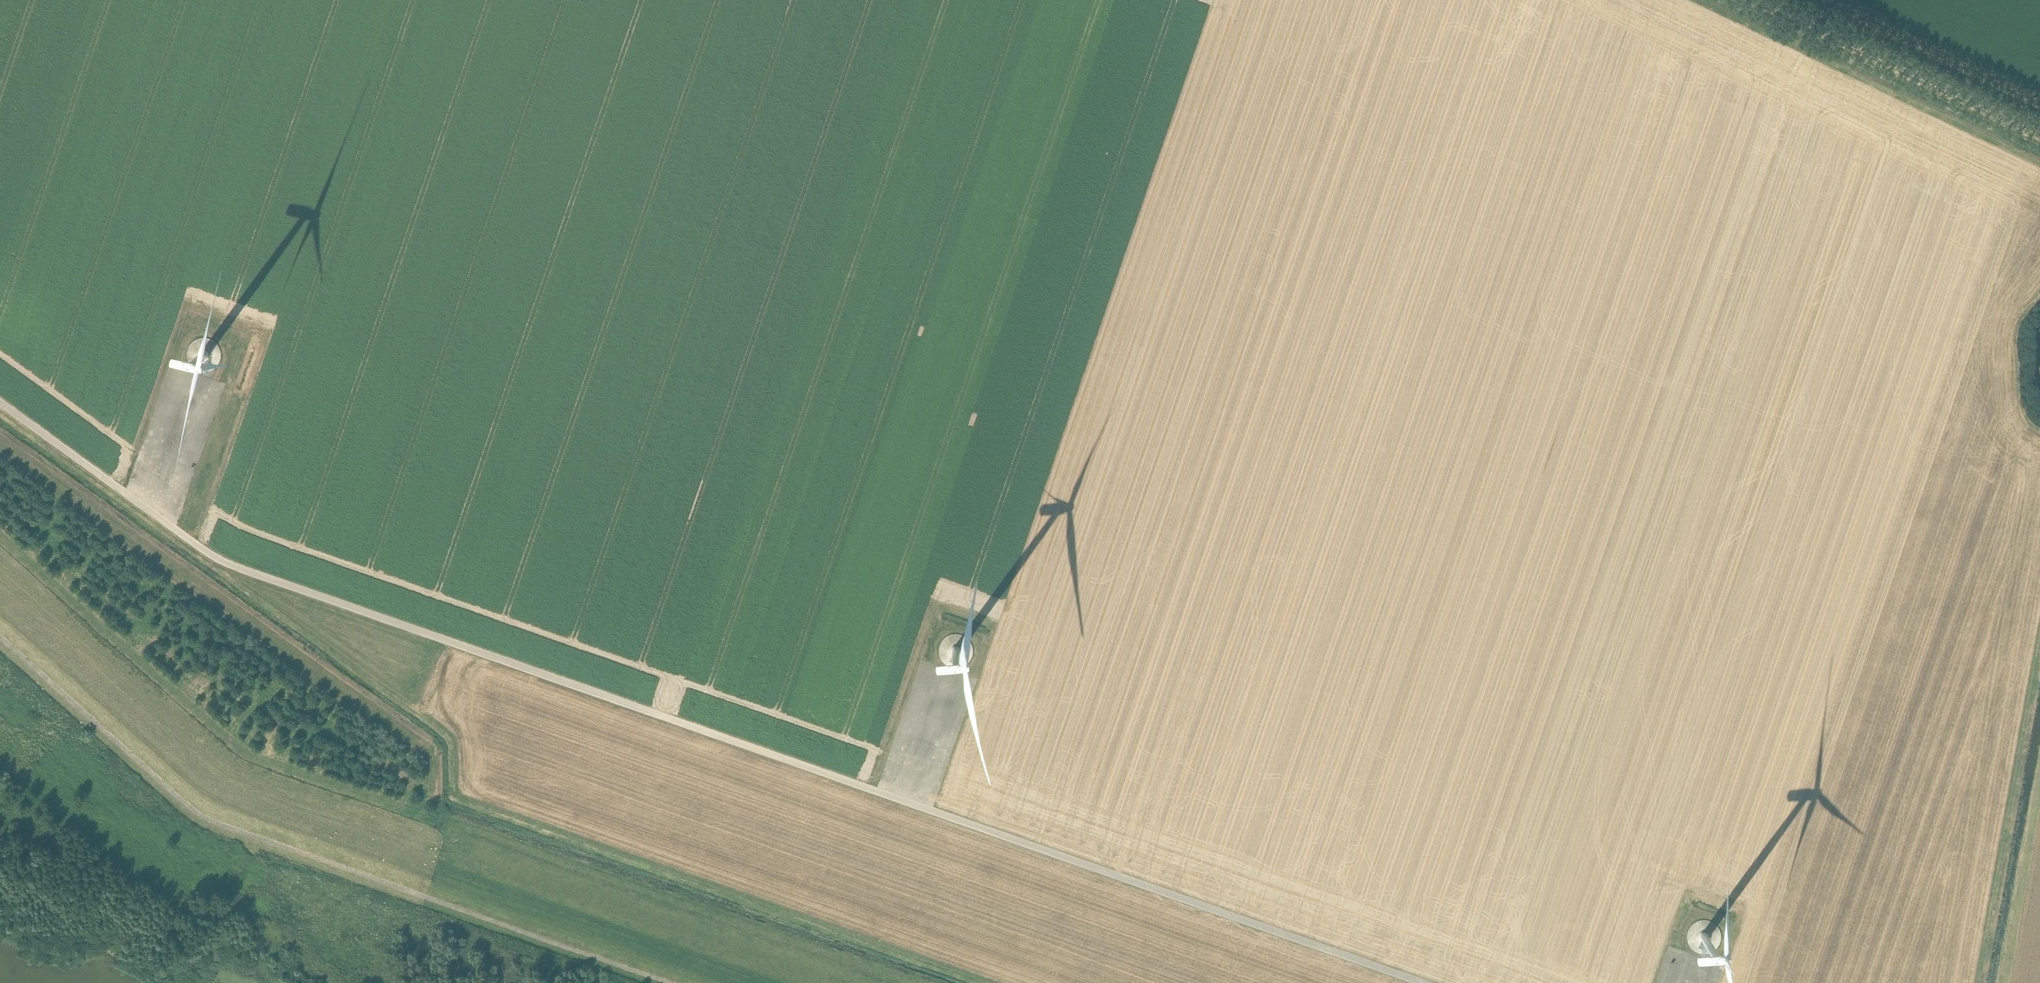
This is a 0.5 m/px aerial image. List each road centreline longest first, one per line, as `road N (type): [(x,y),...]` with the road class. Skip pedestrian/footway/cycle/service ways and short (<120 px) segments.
road 1 (track): [(827,982),(237,778),(0,570)]
road 2 (track): [(209,554),(447,729),(464,797),(997,982)]
road 3 (track): [(733,982),(214,799),(0,611)]
road 4 (track): [(0,646),(198,821),(653,982)]
road 5 (track): [(911,982),(471,830),(445,828),(426,846)]
road 6 (track): [(2039,163),(1695,0)]
road 7 (track): [(1979,982),(2039,637)]
road 8 (unclassified): [(2039,133),(1761,0)]
road 9 (track): [(1828,0),(2039,101)]
road 10 (track): [(2003,982),(2039,778)]

